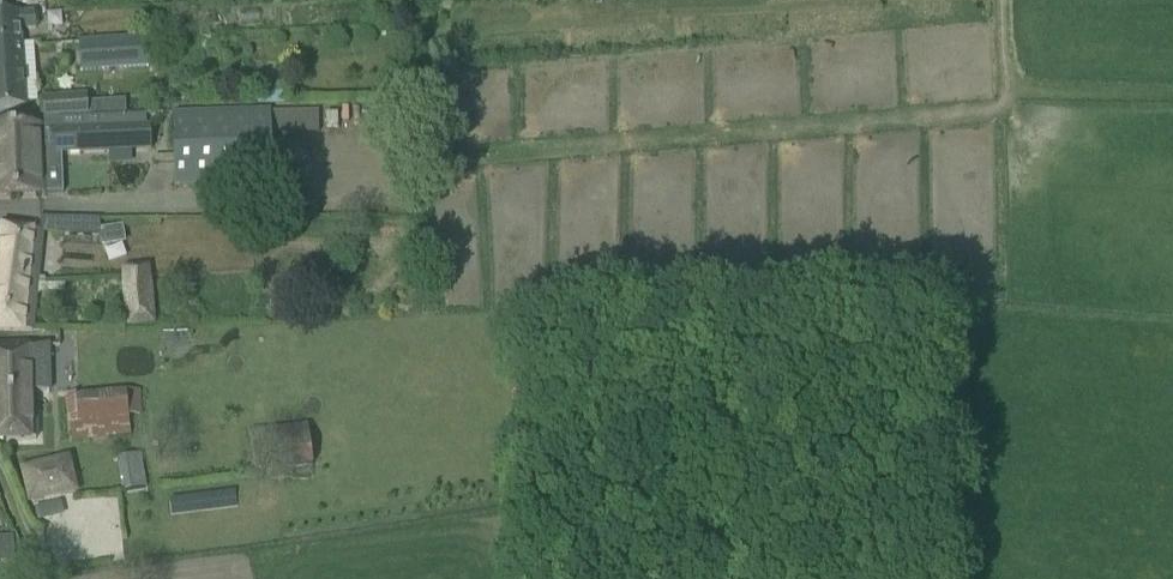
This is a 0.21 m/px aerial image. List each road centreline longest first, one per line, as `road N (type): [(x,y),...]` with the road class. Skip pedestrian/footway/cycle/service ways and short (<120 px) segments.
road 1 (track): [(1002,0),(1002,51),(1012,81),(1062,92),(1172,96)]

